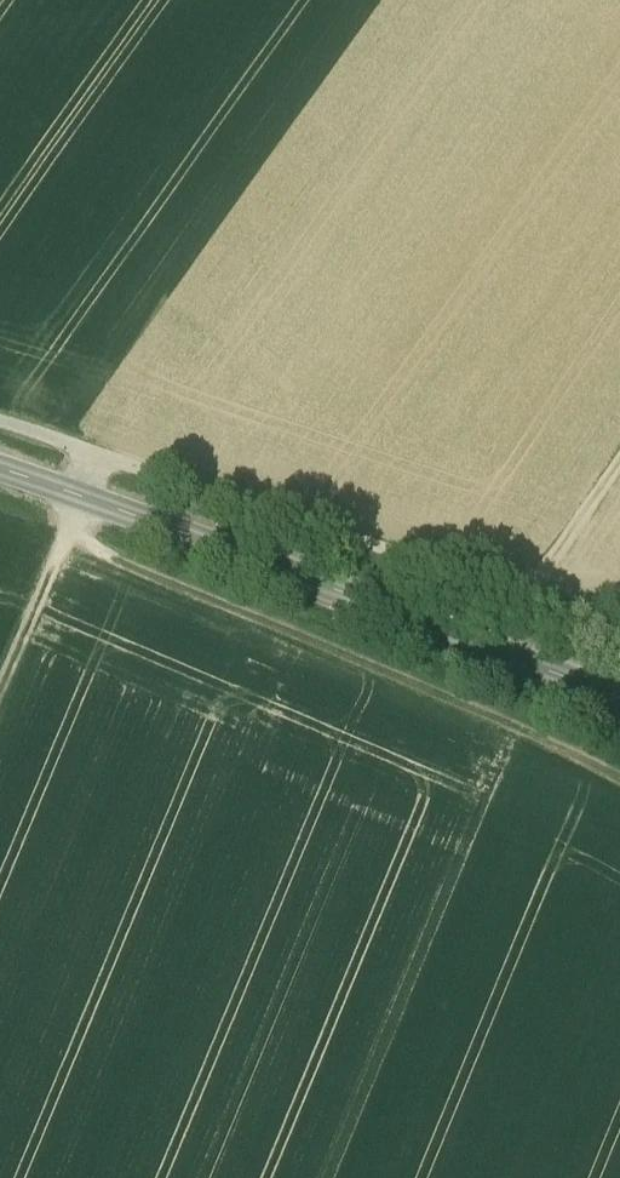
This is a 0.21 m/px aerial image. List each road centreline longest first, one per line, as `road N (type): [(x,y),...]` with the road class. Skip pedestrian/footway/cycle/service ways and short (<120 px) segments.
road 1 (tertiary): [(0,470),(619,694)]
road 2 (track): [(619,633),(0,424)]
road 3 (track): [(68,527),(122,562),(619,780)]
road 4 (track): [(0,699),(80,496)]
road 5 (track): [(619,468),(531,601)]

